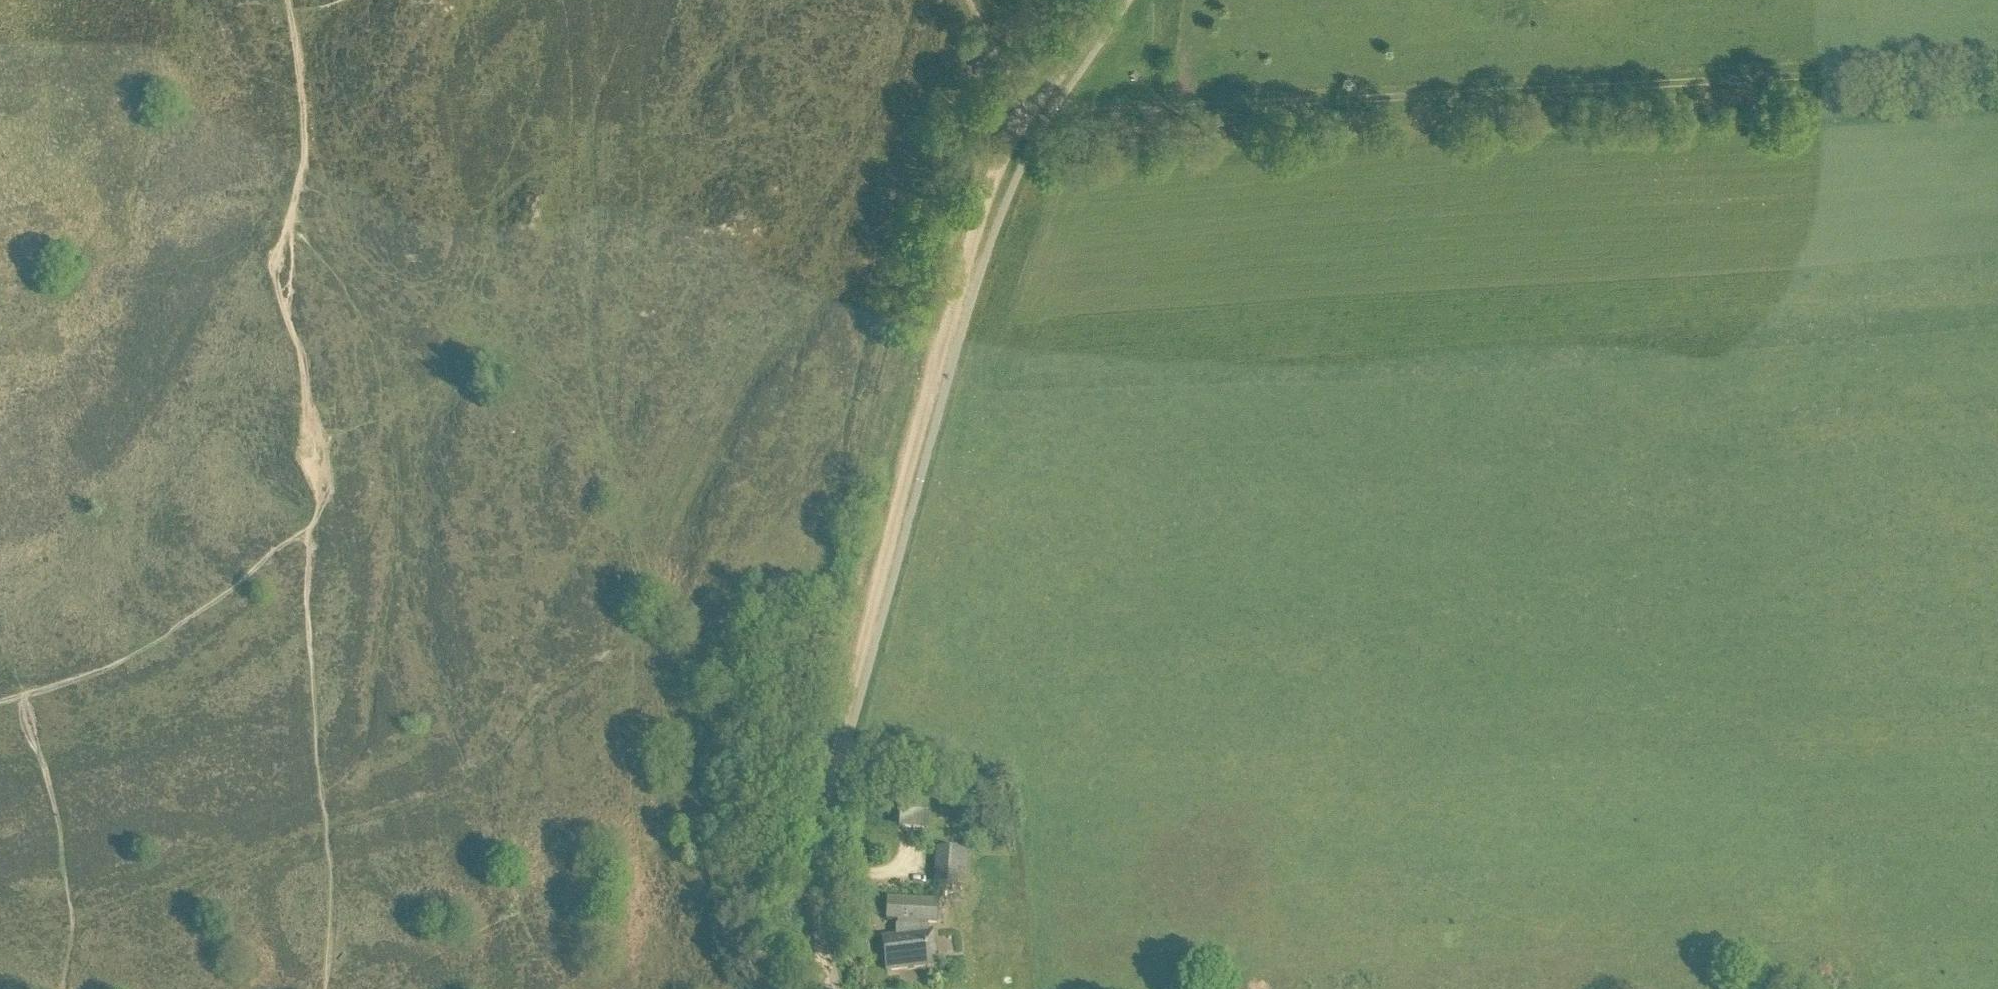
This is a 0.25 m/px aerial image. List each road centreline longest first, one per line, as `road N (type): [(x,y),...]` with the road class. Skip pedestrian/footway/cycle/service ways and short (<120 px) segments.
road 1 (track): [(824,988),(817,861),(835,747),(967,242),(1004,150),(1113,0)]
road 2 (track): [(1997,65),(1048,116)]

